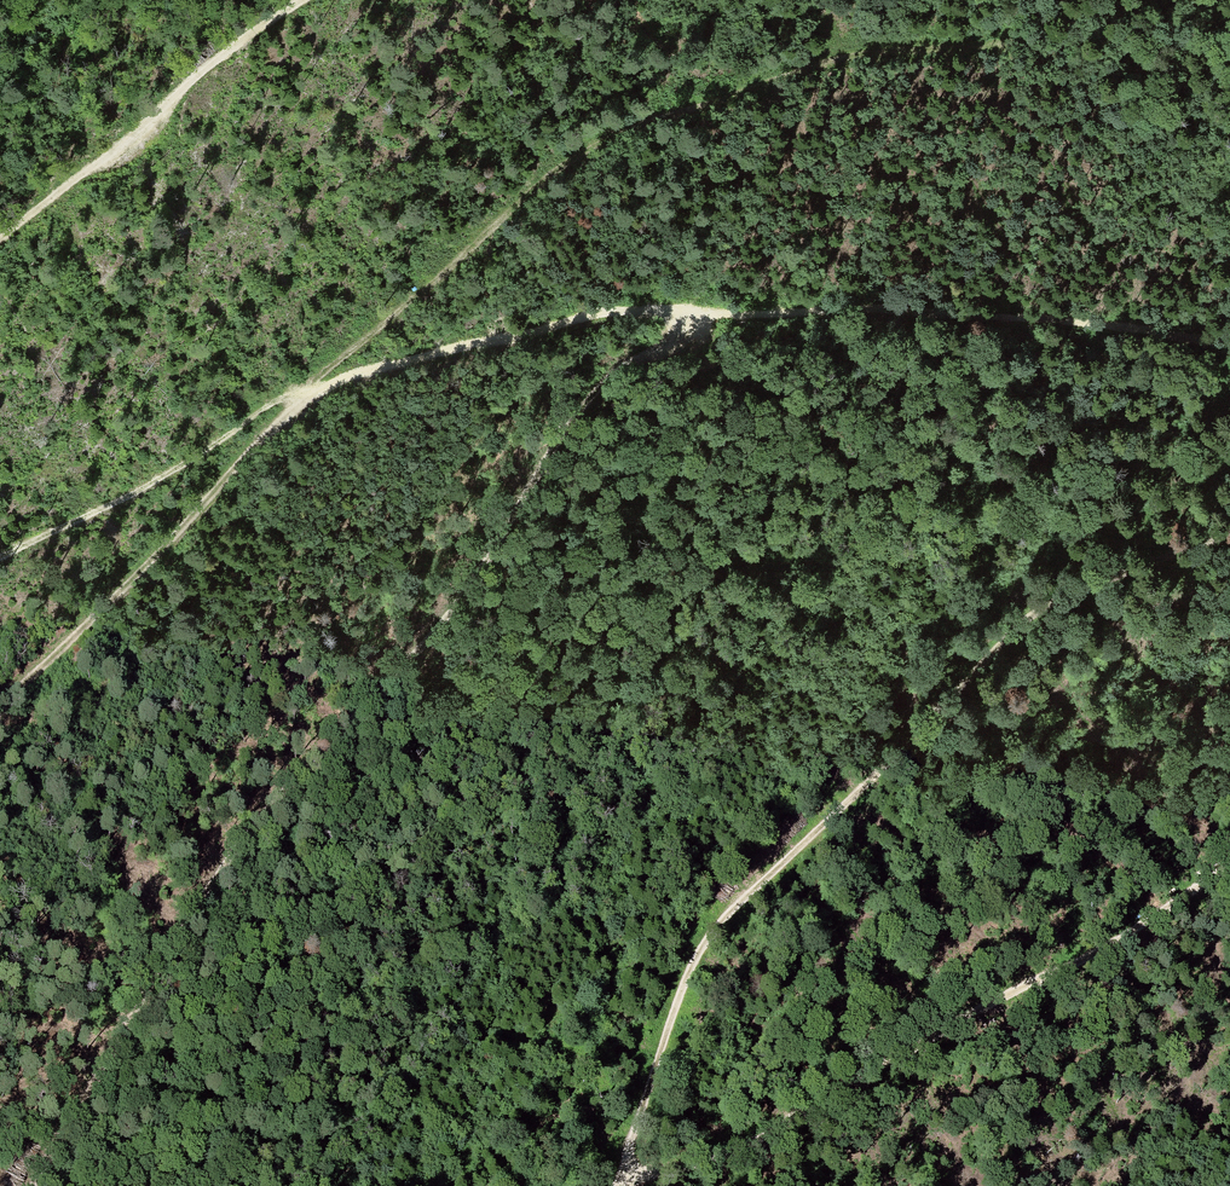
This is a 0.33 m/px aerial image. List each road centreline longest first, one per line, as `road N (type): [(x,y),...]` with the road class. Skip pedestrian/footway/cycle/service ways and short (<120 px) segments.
road 1 (track): [(0,705),(144,568),(309,390),(540,185),(624,129),(752,78),(848,52),(1004,45),(1044,34)]
road 2 (track): [(0,553),(206,450),(273,404),(420,352),(523,328),(668,313),(930,313),(1228,340)]
road 3 (track): [(31,1185),(197,904),(300,776),(466,600),(537,467),(668,313)]
road 4 (track): [(615,1184),(664,1023),(702,944),(1040,608),(1229,534)]
road 5 (track): [(615,1184),(733,1150),(986,1005),(1115,943),(1229,871)]
road 6 (track): [(0,243),(256,31),(306,0)]

